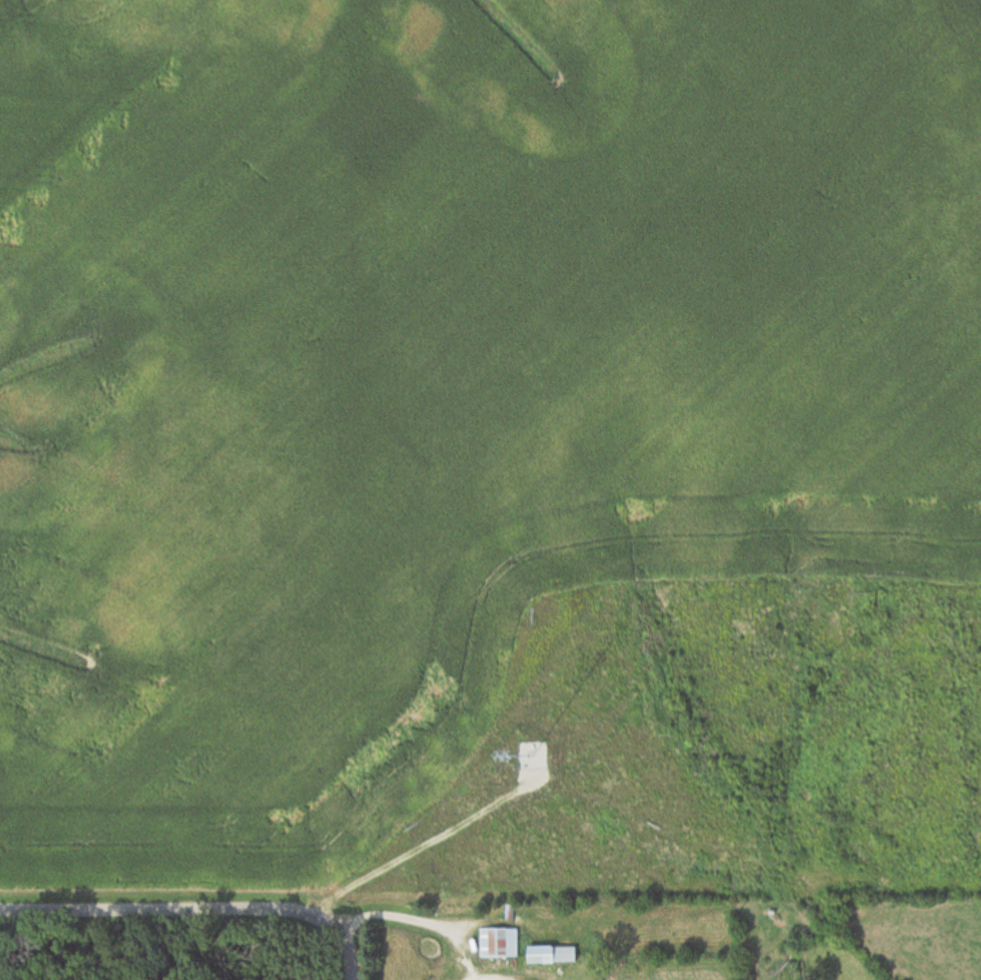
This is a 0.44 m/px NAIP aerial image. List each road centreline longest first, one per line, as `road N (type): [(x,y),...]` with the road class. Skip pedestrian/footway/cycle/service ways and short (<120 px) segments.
road 1 (residential): [(355,979),(350,947),(306,917),(0,913)]

